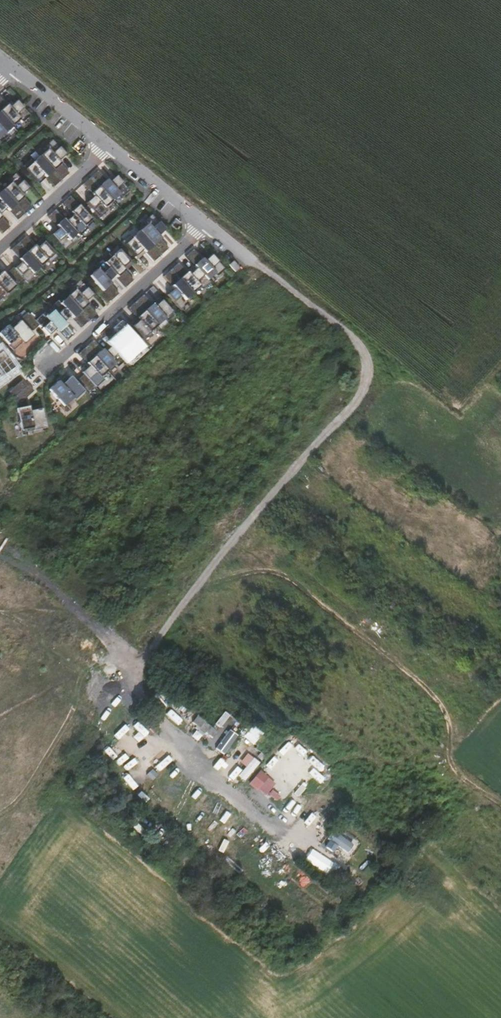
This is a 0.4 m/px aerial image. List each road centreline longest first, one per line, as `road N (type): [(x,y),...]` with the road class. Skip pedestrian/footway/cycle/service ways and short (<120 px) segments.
road 1 (track): [(370,351),(363,392),(164,633),(0,872)]
road 2 (residential): [(48,359),(65,354),(204,219)]
road 3 (track): [(370,351),(449,409),(469,401),(500,365)]
road 4 (residential): [(0,248),(104,141)]
road 5 (track): [(258,262),(370,351)]
road 6 (residential): [(104,141),(204,219)]

